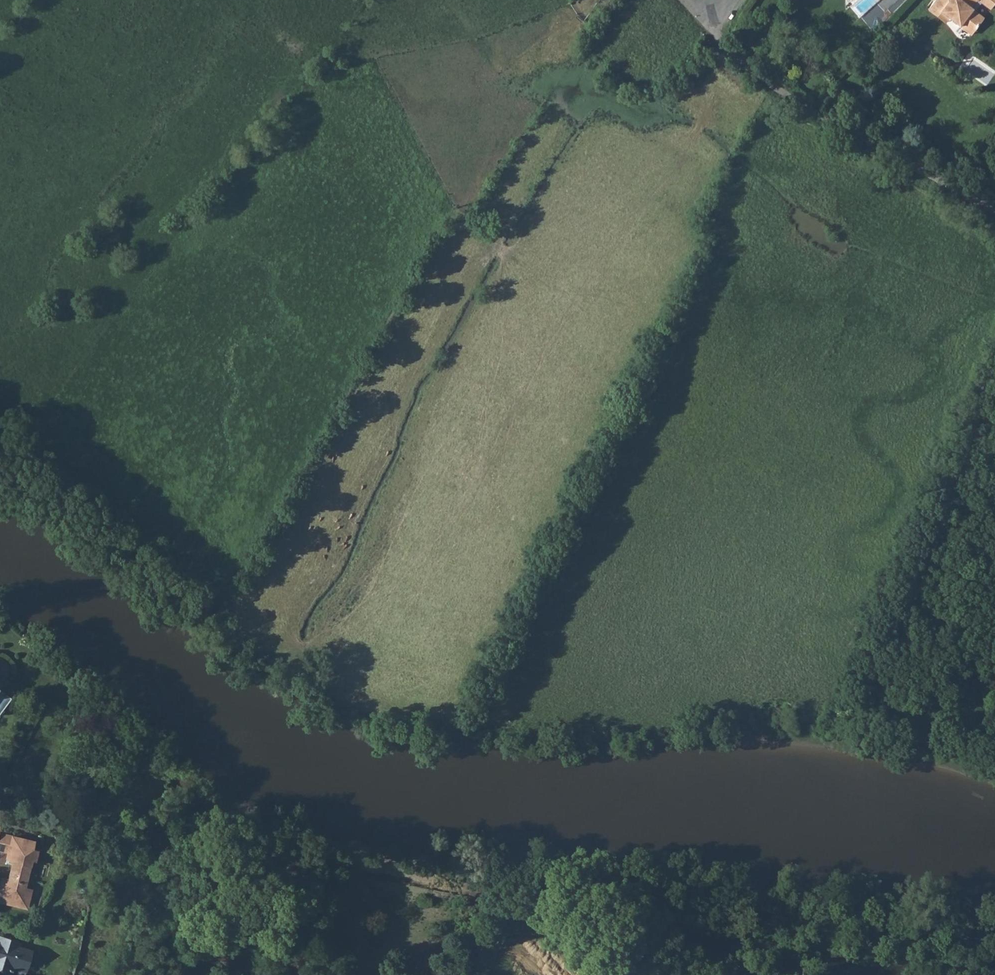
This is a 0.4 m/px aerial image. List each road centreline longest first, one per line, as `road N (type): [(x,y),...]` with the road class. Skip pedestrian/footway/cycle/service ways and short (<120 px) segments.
road 1 (track): [(686,0),(717,23),(745,70),(994,222)]

